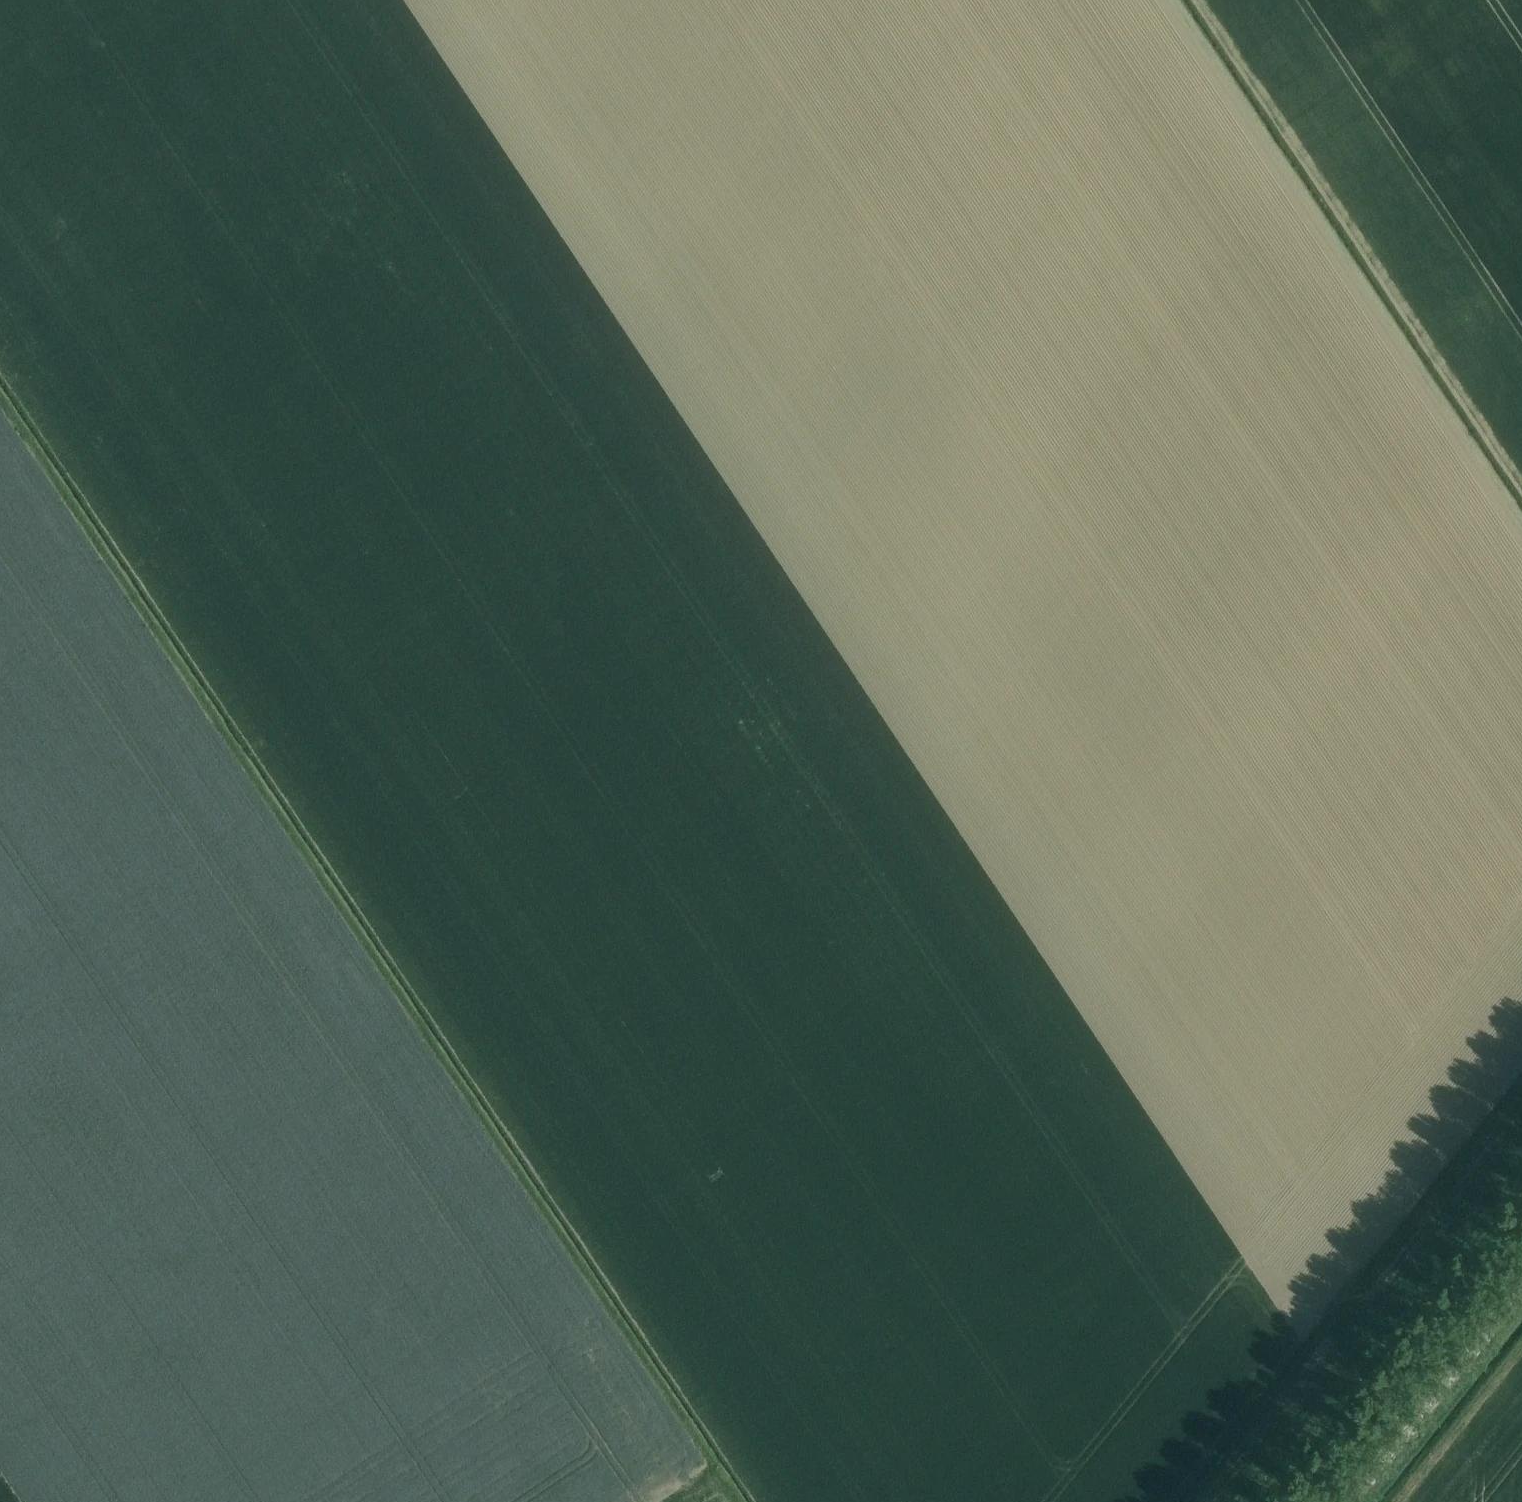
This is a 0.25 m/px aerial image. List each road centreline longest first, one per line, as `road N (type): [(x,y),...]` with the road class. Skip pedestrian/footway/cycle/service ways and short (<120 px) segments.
road 1 (unclassified): [(1521,1292),(1353,1501)]

